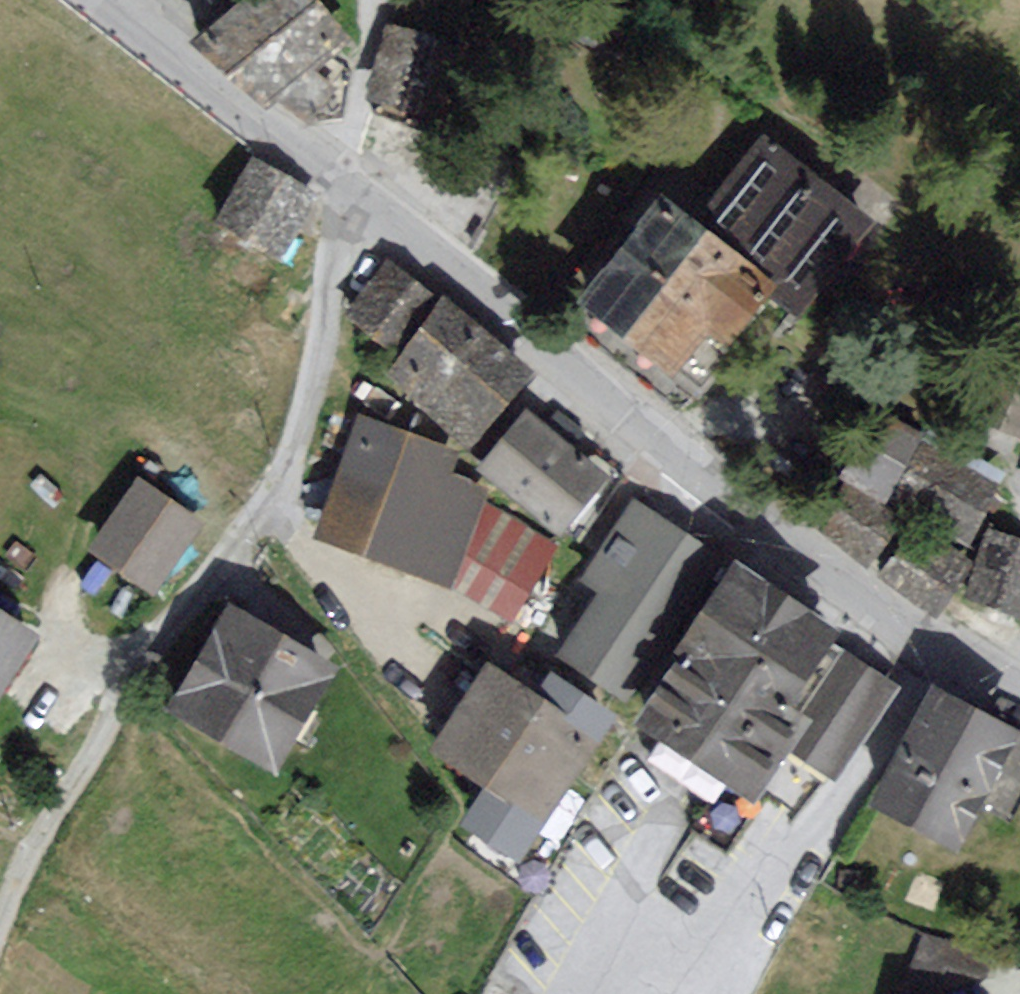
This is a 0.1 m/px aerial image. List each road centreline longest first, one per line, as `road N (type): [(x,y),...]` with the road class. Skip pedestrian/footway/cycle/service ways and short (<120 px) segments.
road 1 (tertiary): [(343,189),(697,490),(895,621),(1019,686)]
road 2 (residential): [(343,189),(316,363),(289,460),(259,513),(114,709),(45,823),(0,927)]
road 3 (tertiary): [(100,0),(343,189)]
road 4 (residential): [(343,189),(367,65),(365,0)]

